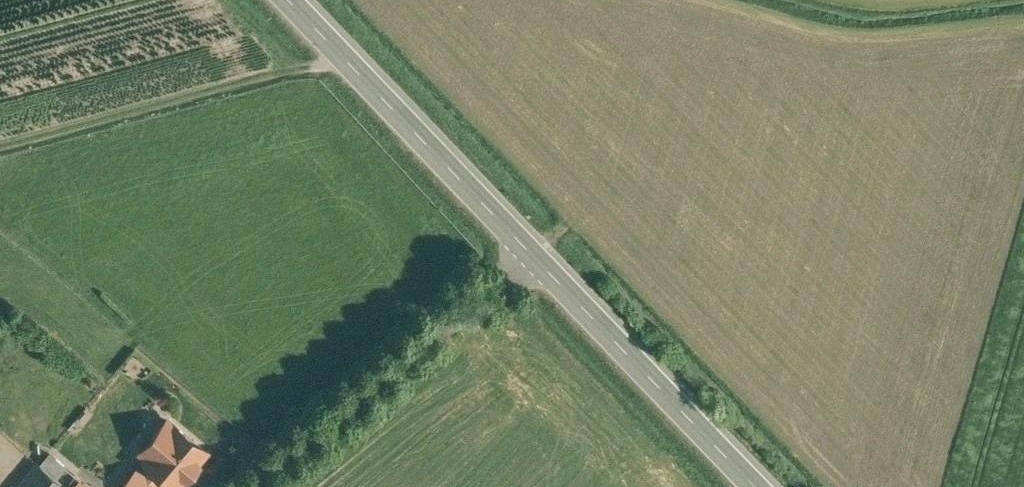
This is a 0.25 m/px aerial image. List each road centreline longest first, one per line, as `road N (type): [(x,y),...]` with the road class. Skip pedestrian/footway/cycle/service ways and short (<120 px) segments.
road 1 (unclassified): [(536,259),(259,486)]
road 2 (secondary): [(536,259),(289,0)]
road 3 (secondary): [(756,486),(536,259)]

